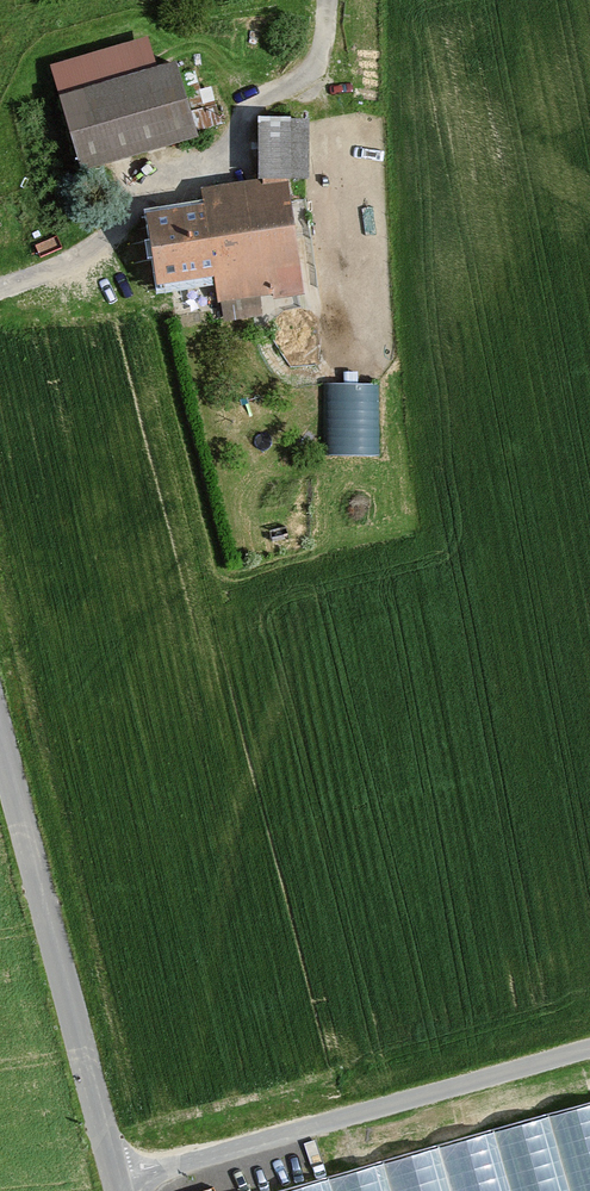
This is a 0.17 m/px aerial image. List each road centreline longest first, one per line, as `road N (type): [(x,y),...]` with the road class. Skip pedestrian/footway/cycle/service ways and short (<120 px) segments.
road 1 (unclassified): [(589,1050),(112,1187)]
road 2 (unclassified): [(0,747),(112,1187)]

